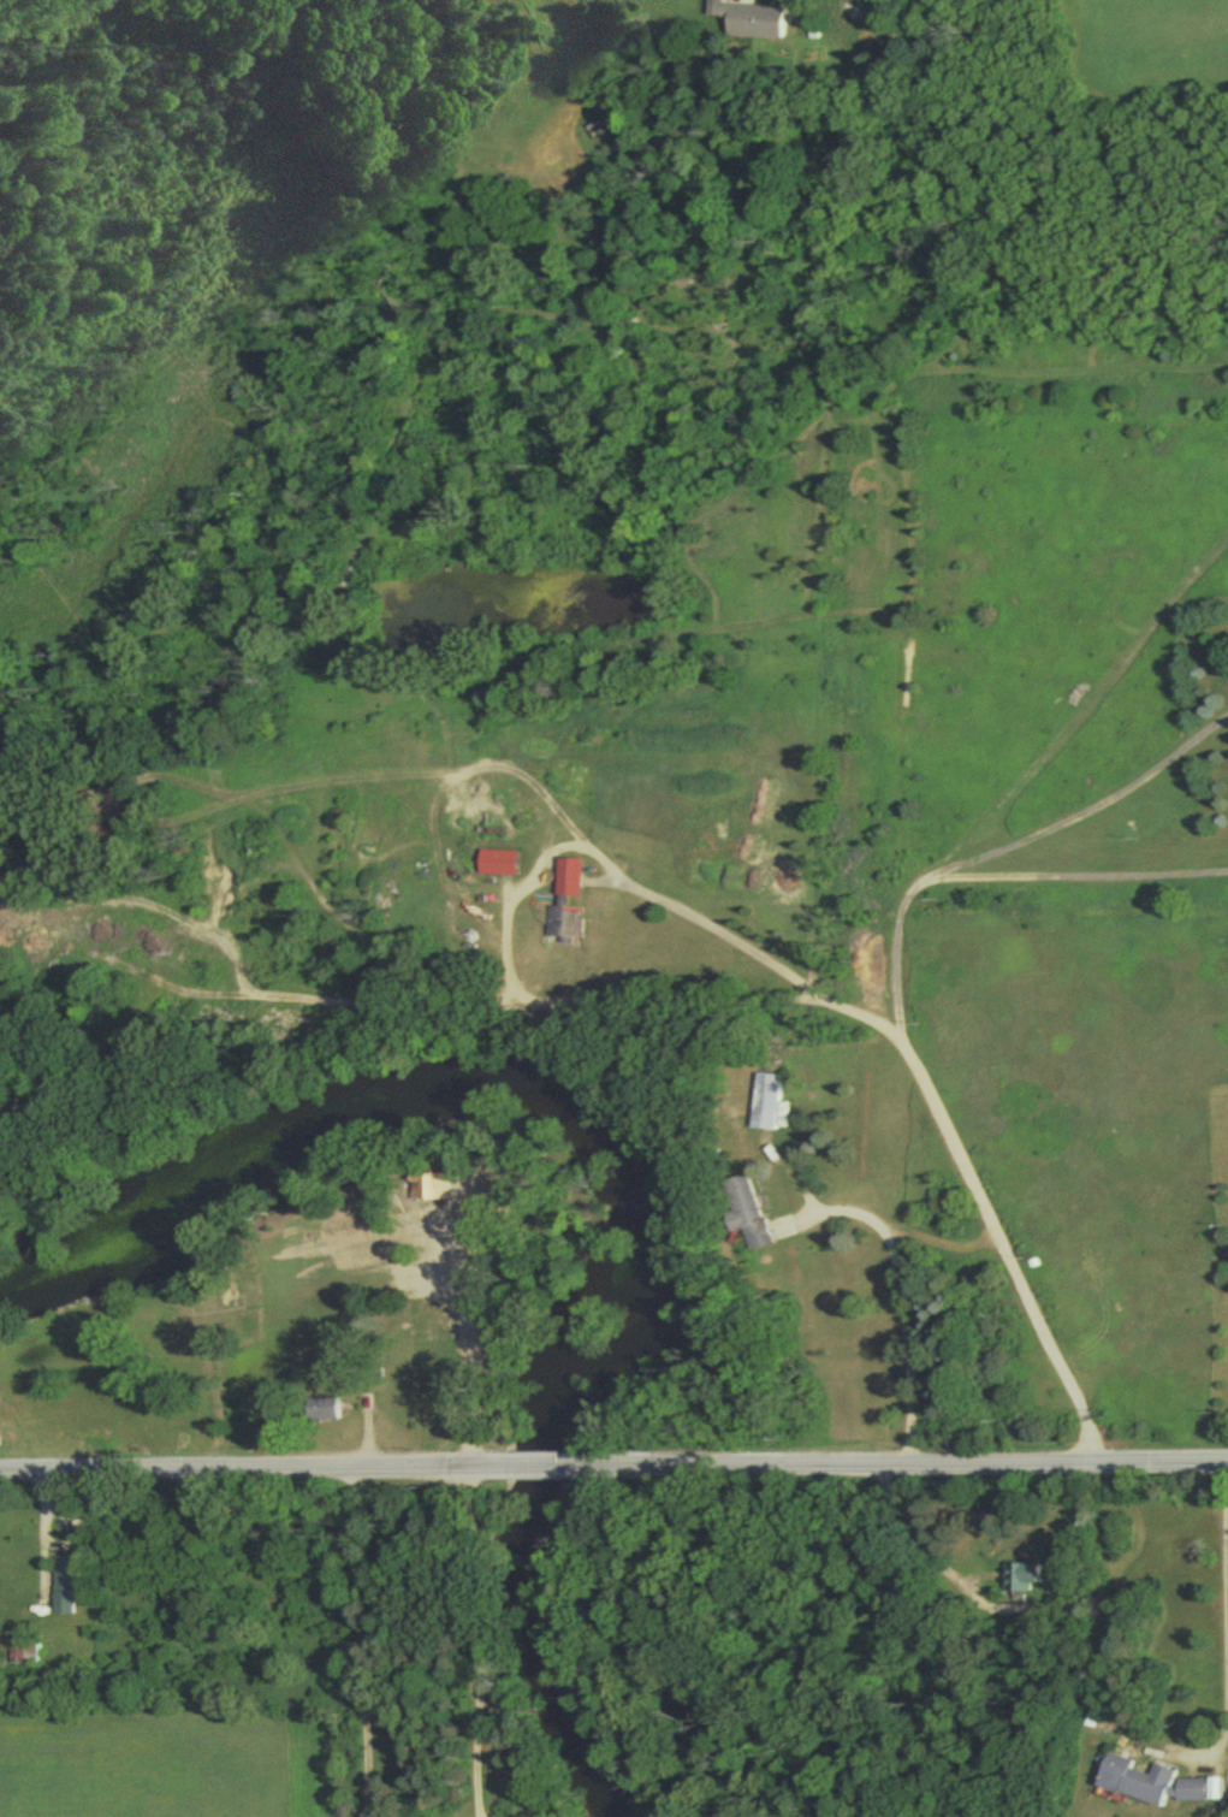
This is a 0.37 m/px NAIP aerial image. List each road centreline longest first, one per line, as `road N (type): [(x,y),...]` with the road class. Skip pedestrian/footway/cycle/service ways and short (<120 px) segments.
road 1 (residential): [(1227,1462),(605,1467)]
road 2 (residential): [(505,1469),(0,1472)]

